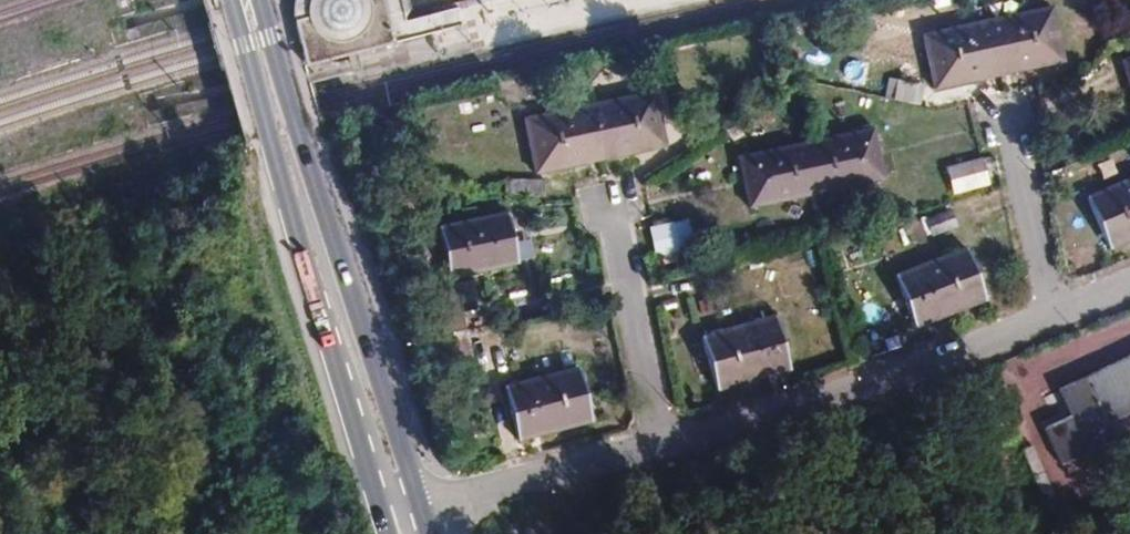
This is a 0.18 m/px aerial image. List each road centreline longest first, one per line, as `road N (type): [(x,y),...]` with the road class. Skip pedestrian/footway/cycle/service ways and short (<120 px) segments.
road 1 (primary): [(225,0),(386,502)]
road 2 (primary): [(413,494),(256,0)]
road 3 (residential): [(658,431),(968,347),(1054,312)]
road 4 (residential): [(413,494),(487,484),(658,431)]
road 5 (residential): [(658,431),(610,183)]
road 6 (residential): [(1054,312),(1003,104)]

